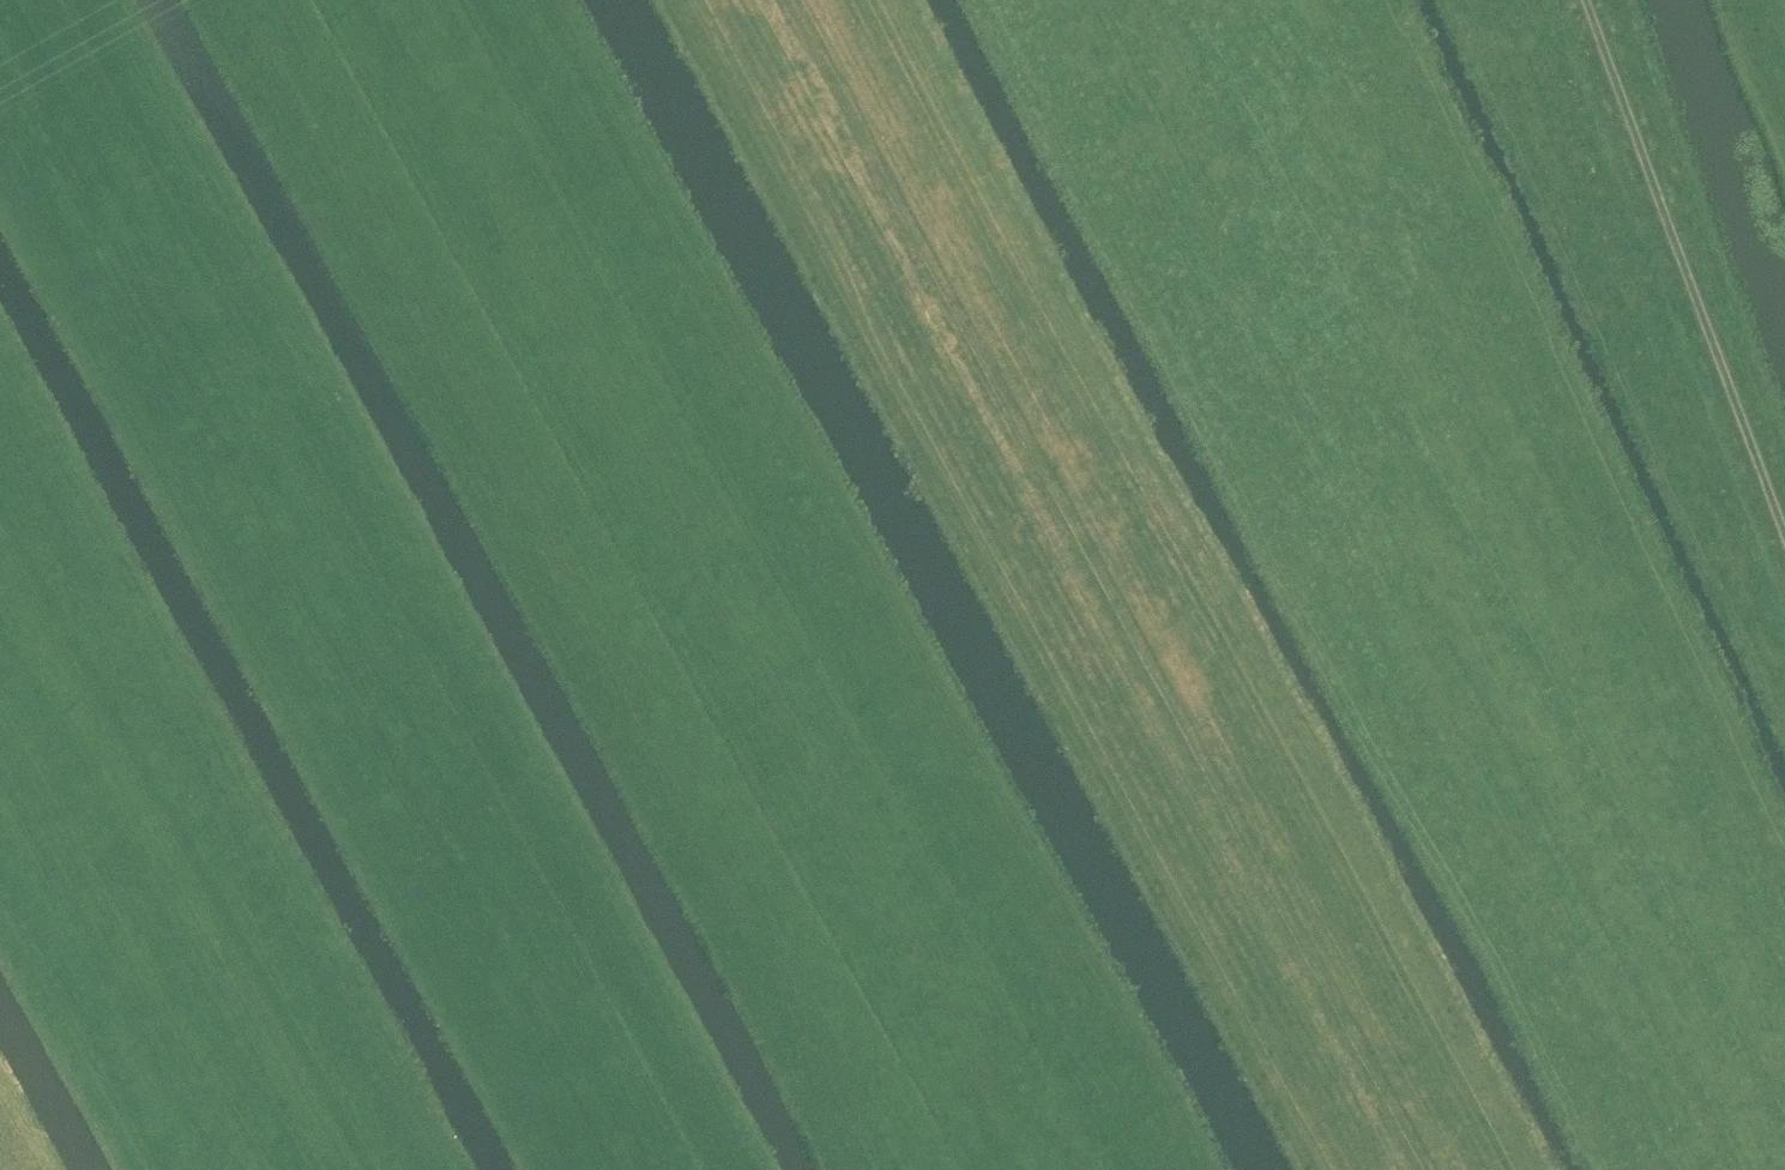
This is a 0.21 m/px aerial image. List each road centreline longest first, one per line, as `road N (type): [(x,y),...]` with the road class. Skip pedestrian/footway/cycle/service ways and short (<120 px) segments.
road 1 (track): [(1587,0),(1784,534)]

